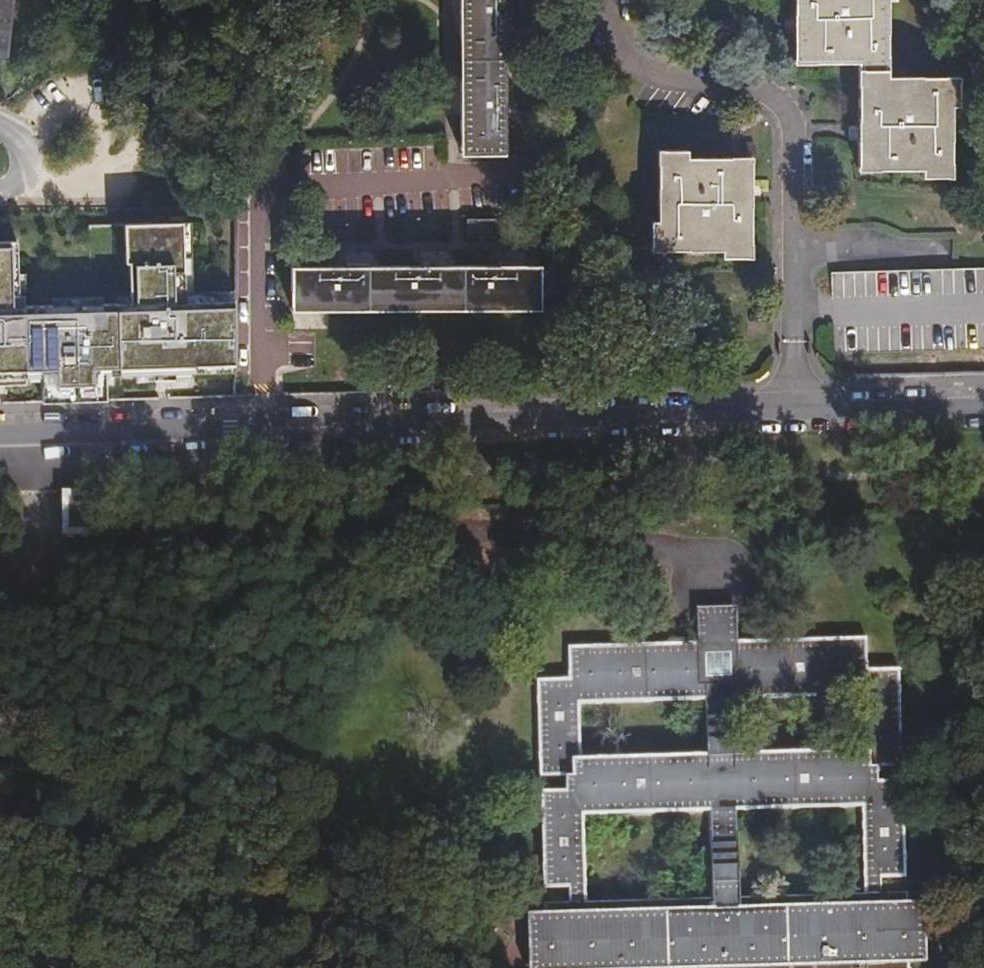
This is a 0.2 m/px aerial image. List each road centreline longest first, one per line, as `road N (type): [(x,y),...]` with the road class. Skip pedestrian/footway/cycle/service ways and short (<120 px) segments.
road 1 (secondary): [(0,436),(983,406)]

